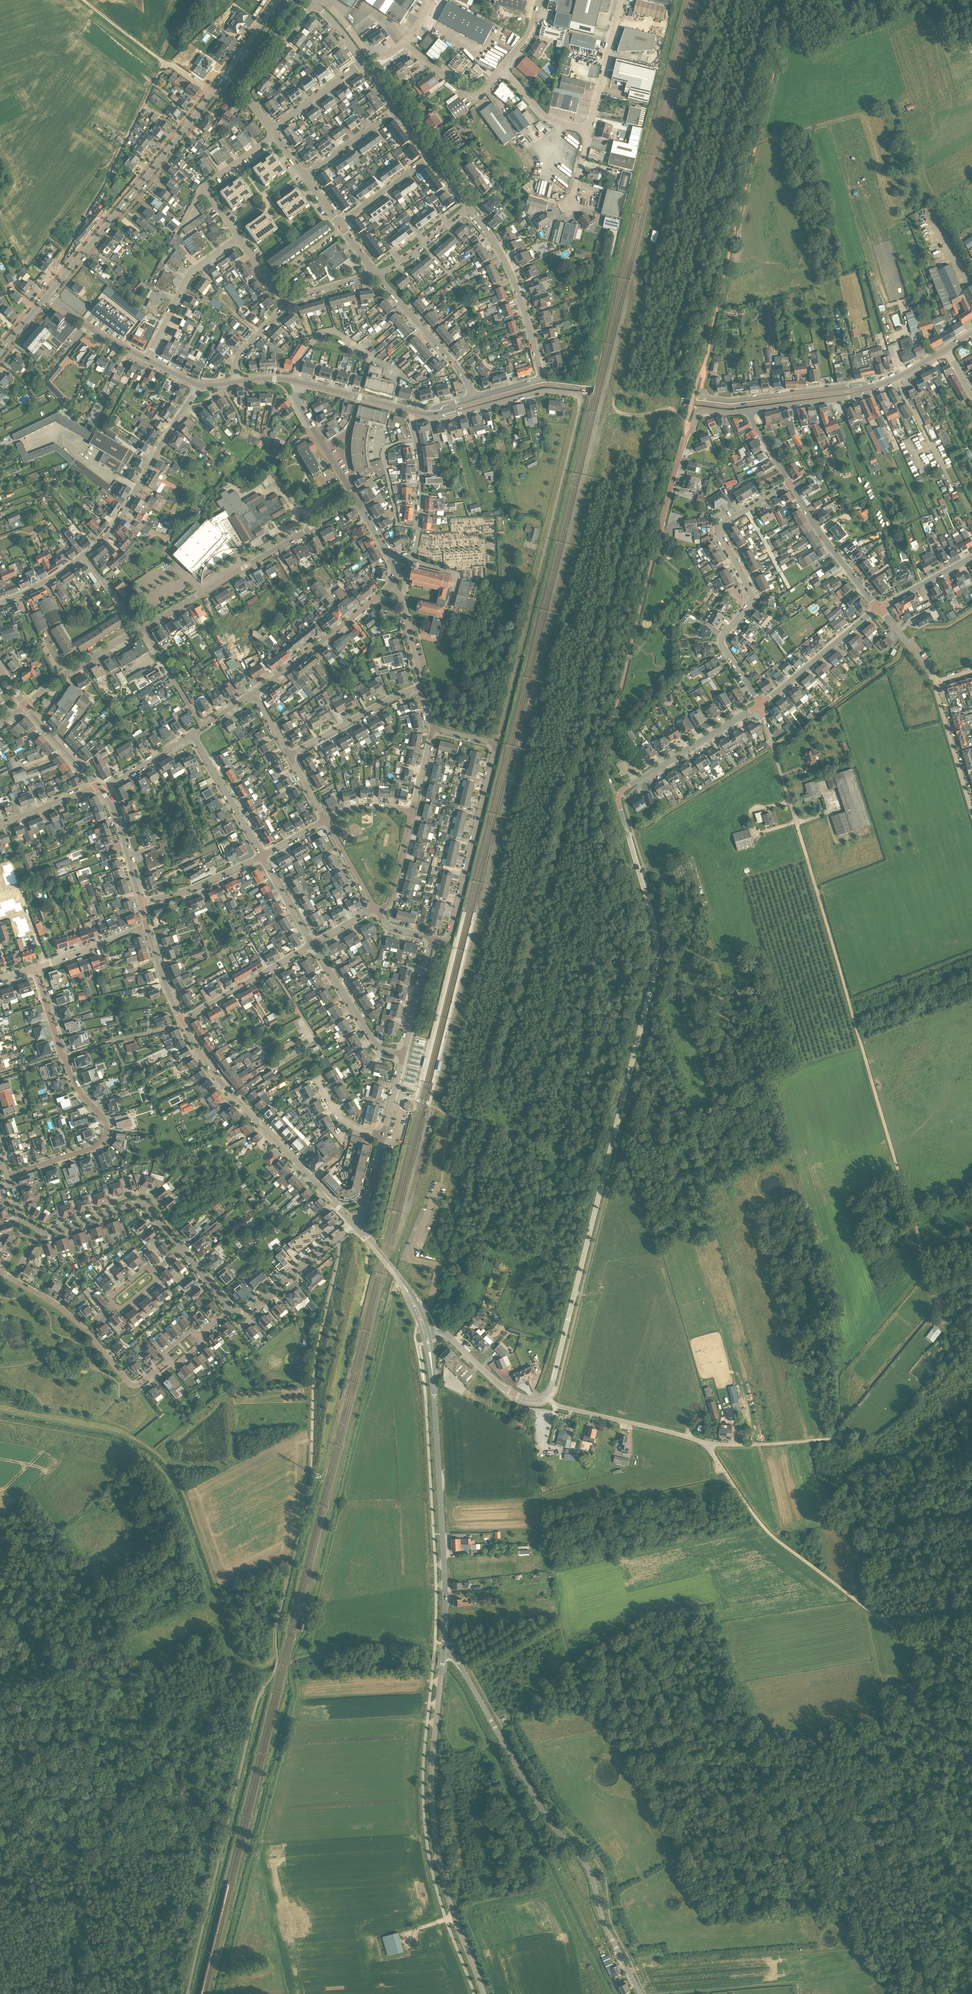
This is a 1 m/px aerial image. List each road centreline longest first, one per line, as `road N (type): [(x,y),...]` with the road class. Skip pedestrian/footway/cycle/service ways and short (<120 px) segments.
road 1 (unclassified): [(187,1993),(254,1714),(278,1664),(279,1619),(310,1498),(315,1355),(337,1239)]
road 2 (track): [(213,1993),(295,1694),(292,1658),(308,1626),(398,1277)]
road 3 (unclassified): [(545,1395),(653,974),(654,931),(620,795)]
road 4 (unclassified): [(971,1684),(780,1542),(709,1444),(560,1407),(545,1395)]
road 5 (residential): [(497,746),(580,400),(544,391),(441,412)]
road 6 (track): [(928,1277),(796,824)]
road 7 (tertiary): [(640,1993),(588,1868),(540,1806),(462,1666),(444,1653)]
road 8 (tertiary): [(482,1993),(433,1827),(444,1653)]
road 9 (track): [(687,428),(670,410),(621,413),(615,398),(680,153)]
road 10 (residential): [(7,1176),(98,1146),(107,1129),(73,1080),(35,968)]
road 11 (residential): [(760,704),(722,641),(752,598),(719,531),(790,484)]
road 12 (tertiary): [(444,1653),(433,1377)]
road 13 (tertiary): [(355,1225),(222,1085),(183,1022)]
road 14 (residential): [(474,397),(541,376),(508,266),(469,206)]
road 15 (tertiary): [(65,275),(219,83)]
road 16 (unclassified): [(681,401),(546,385),(441,412)]
road 17 (unclassified): [(165,63),(60,264),(65,275)]
road 18 (residential): [(432,938),(451,933),(497,746)]
road 19 (residential): [(84,556),(110,527),(199,385)]
road 20 (unclassified): [(683,401),(729,407),(864,389)]
road 21 (residential): [(203,592),(357,500)]
road 22 (residential): [(258,691),(392,586)]
road 23 (residential): [(412,411),(418,528),(411,552),(393,561)]
road 24 (residential): [(704,396),(731,401),(864,389)]
road 25 (residential): [(273,133),(247,86),(316,5)]
road 26 (residential): [(147,360),(189,275),(239,238)]
road 27 (residential): [(474,397),(377,274)]
road 28 (residential): [(12,1280),(84,1329),(126,1380)]
road 29 (residential): [(760,704),(879,608)]
road 30 (residential): [(879,608),(790,484)]
road 31 (track): [(207,89),(84,0)]
road 32 (residential): [(183,1022),(314,946)]
road 33 (residential): [(290,756),(422,688)]
road 34 (residential): [(637,782),(760,704)]
road 35 (residential): [(403,1055),(376,1045),(314,946)]
road 36 (residential): [(239,238),(208,183),(273,133)]
road 37 (track): [(839,1439),(874,1466),(971,1486)]
road 38 (residential): [(262,857),(193,734)]
road 39 (unclassified): [(545,1395),(513,1393),(444,1333),(428,1331)]
road 40 (residential): [(971,813),(937,681)]
road 41 (residential): [(26,706),(138,629)]
road 42 (unclassified): [(590,131),(620,0)]
road 43 (residential): [(357,500),(298,402),(298,382)]
road 44 (residential): [(230,1310),(250,1309),(337,1239)]
road 45 (track): [(709,1444),(839,1439)]
road 46 (residential): [(141,904),(262,857)]
road 47 (unclassified): [(402,44),(468,94),(501,67)]
road 48 (residential): [(796,824),(760,704)]
road 49 (tertiary): [(141,904),(117,818),(99,788)]
road 50 (residential): [(403,1055),(432,938)]
road 51 (residential): [(864,389),(747,411)]

